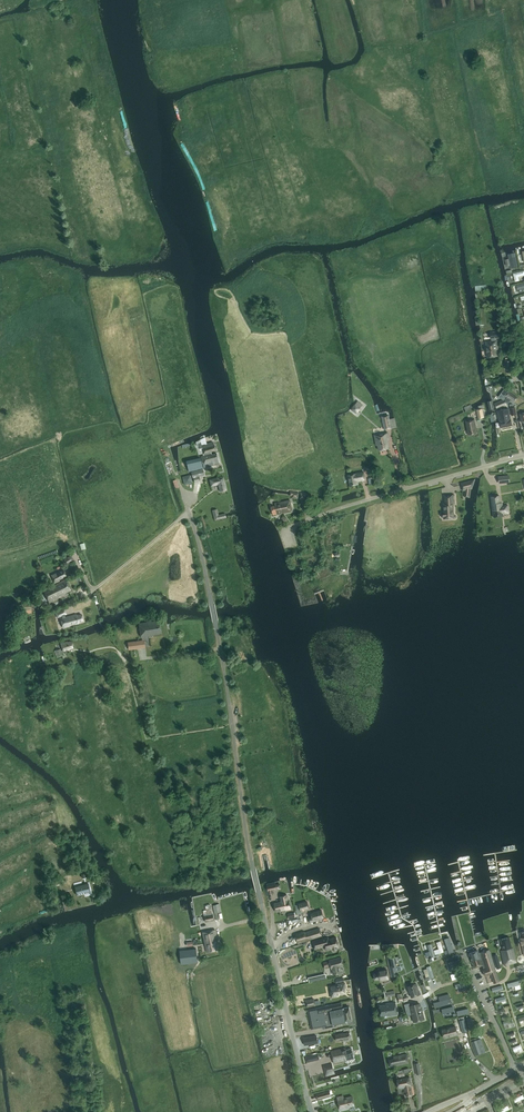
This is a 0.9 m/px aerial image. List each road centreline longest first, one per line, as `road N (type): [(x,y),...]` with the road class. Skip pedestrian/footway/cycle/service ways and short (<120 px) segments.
road 1 (unclassified): [(311,1111),(252,864),(189,498)]
road 2 (unclassified): [(523,456),(340,508),(286,529),(289,540)]
road 3 (residential): [(516,1068),(463,949)]

